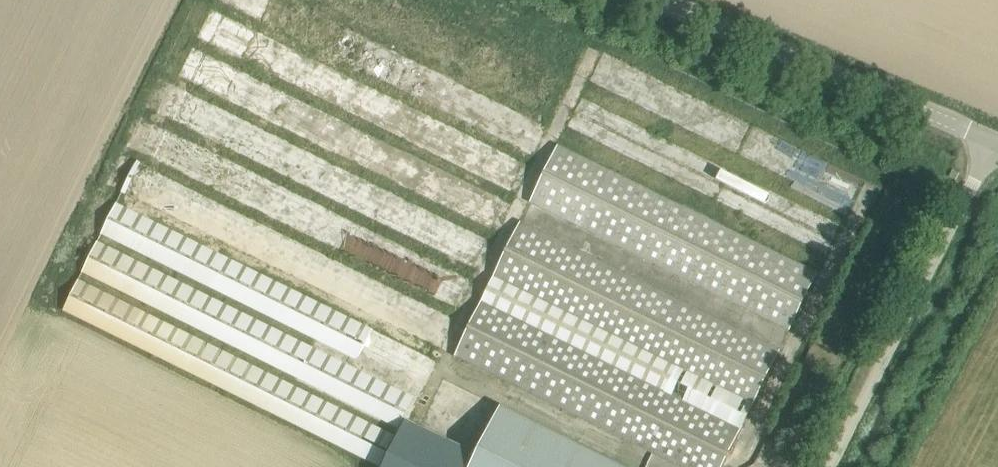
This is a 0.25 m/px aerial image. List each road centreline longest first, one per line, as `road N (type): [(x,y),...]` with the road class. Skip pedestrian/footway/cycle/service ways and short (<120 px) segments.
road 1 (unclassified): [(818,466),(988,123)]
road 2 (unclassified): [(988,123),(681,0)]

